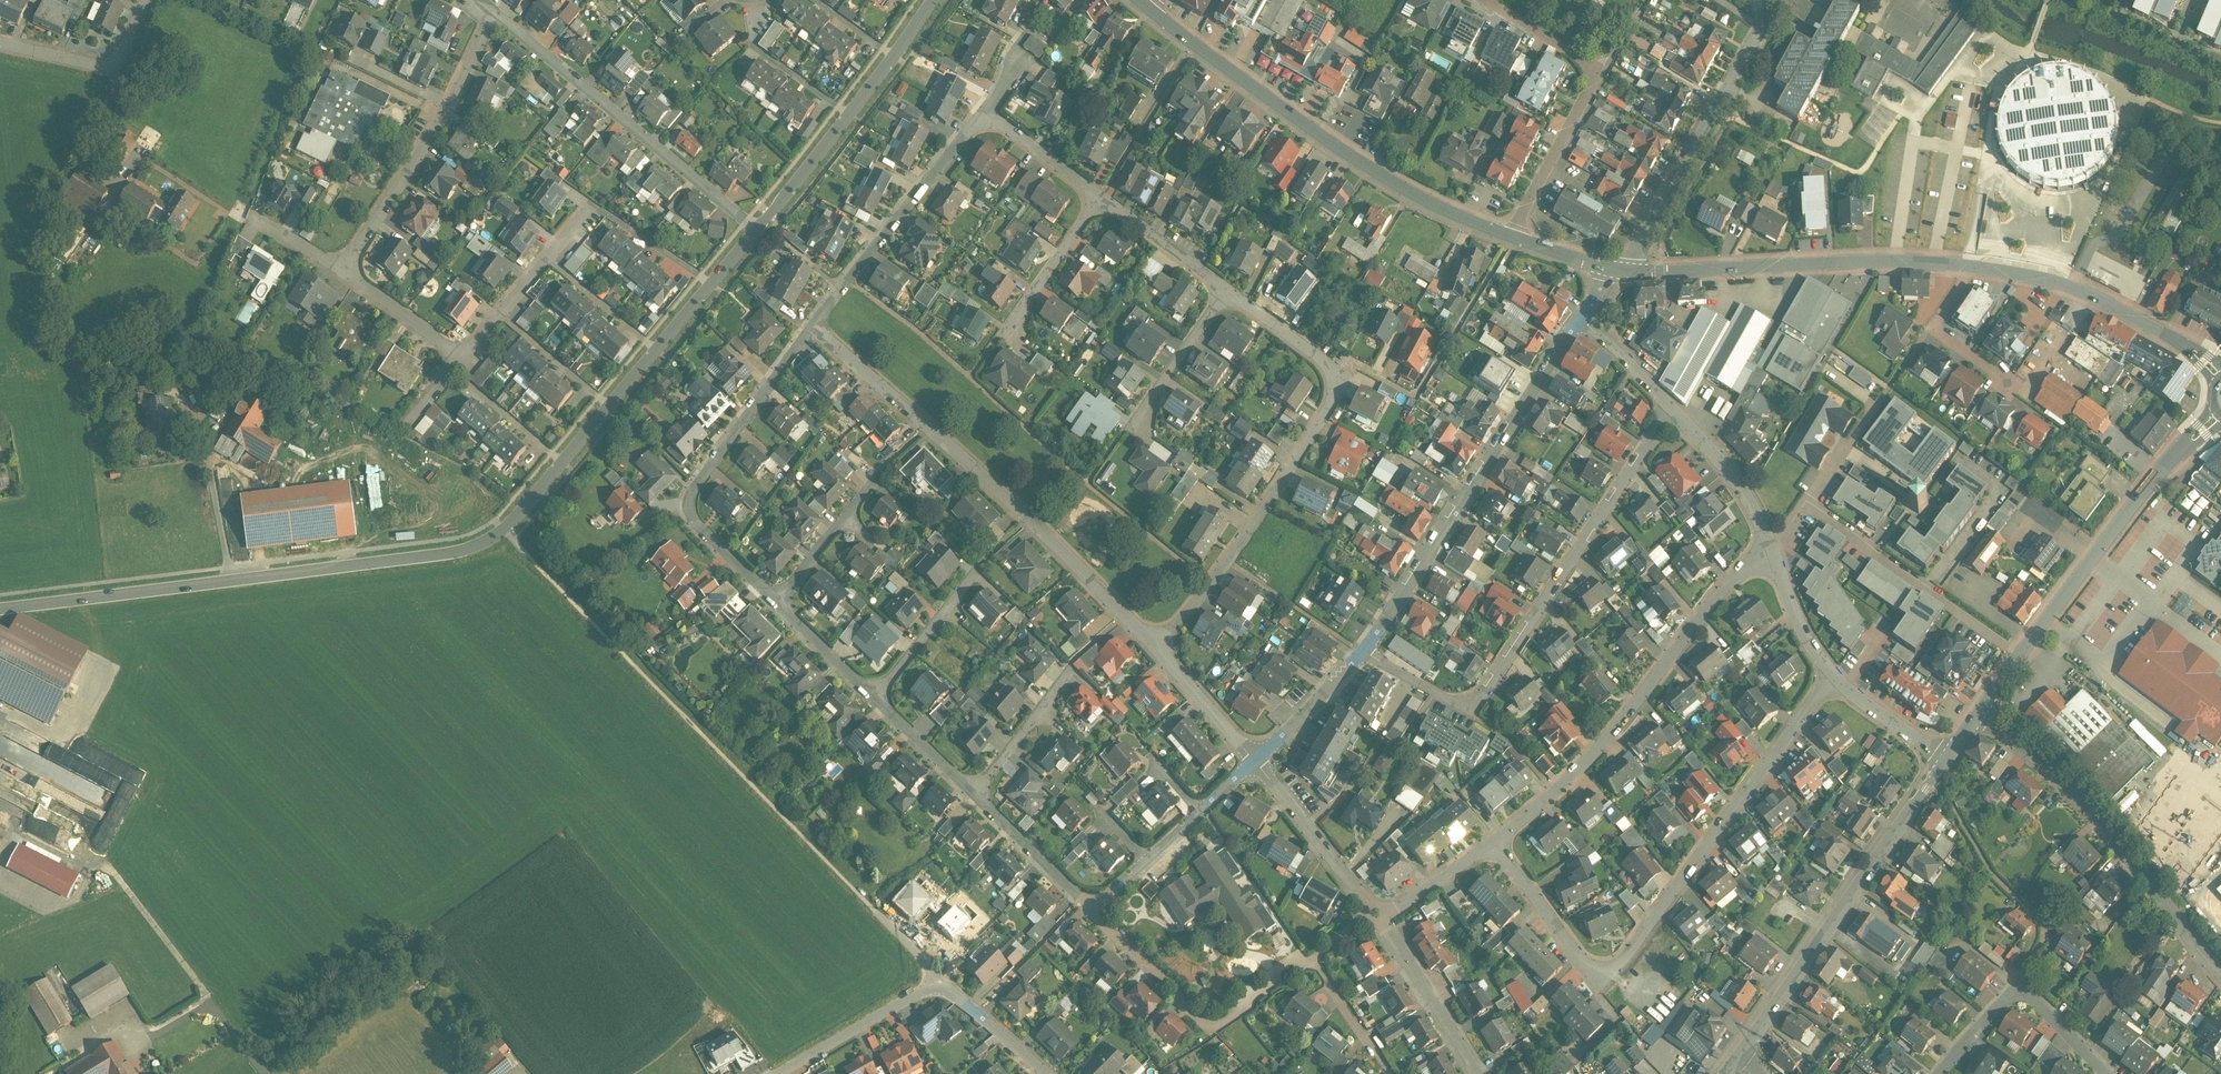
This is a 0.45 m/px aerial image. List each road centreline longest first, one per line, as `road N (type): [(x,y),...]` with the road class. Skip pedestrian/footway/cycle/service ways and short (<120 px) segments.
road 1 (tertiary): [(755,230),(493,538),(452,552),(0,609)]
road 2 (tertiary): [(1625,273),(1896,261),(2023,276),(2120,310),(2220,377)]
road 3 (residential): [(1494,844),(1582,963),(1610,972),(1832,676)]
road 4 (residential): [(1364,651),(1456,704),(1478,700),(1676,413)]
road 5 (residential): [(813,326),(1029,519),(1155,647)]
road 6 (residential): [(1155,647),(1228,562),(1336,392),(1329,366),(1227,290)]
road 7 (tertiary): [(1153,13),(1300,125),(1397,186),(1512,239)]
road 8 (residential): [(1770,551),(1727,587),(1597,751),(1494,844)]
road 9 (residential): [(1364,651),(1580,321)]
road 10 (tertiary): [(1946,762),(1739,1058)]
road 11 (residential): [(2220,970),(2118,838),(1980,711)]
road 12 (residential): [(813,326),(690,504),(695,521),(776,604)]
road 13 (residential): [(495,15),(755,230)]
road 14 (residential): [(1485,0),(1577,55),(1592,76),(1512,239)]
road 15 (tertiary): [(2218,416),(2159,475),(2021,655)]
road 16 (residential): [(495,15),(435,131),(343,272)]
road 17 (tertiary): [(933,0),(755,230)]
road 18 (residential): [(1313,957),(1212,1027),(1091,912)]
road 19 (residential): [(984,112),(813,326)]
road 20 (residential): [(1625,273),(1758,37)]
road 21 (residential): [(2105,1073),(2047,1010),(2019,994),(1991,1013),(1940,1073)]
road 22 (residential): [(463,360),(592,205)]
road 23 (residential): [(148,0),(110,67),(0,47)]
road 24 (residential): [(780,1073),(905,999),(947,989)]
road 25 (residential): [(1369,907),(1255,761)]
road 26 (residential): [(1380,924),(1475,1073)]
road 27 (residential): [(1770,551),(1735,477),(1676,413)]
road 28 (track): [(209,1009),(203,988),(114,872)]
road 29 (residential): [(973,795),(1091,912)]
road 30 (residential): [(1967,465),(1998,491),(1925,590)]
road 31 (residential): [(776,604),(874,478)]
road 32 (residential): [(1013,329),(1100,197)]
road 33 (residential): [(875,700),(972,576)]
road 34 (residential): [(1227,290),(1100,197)]
road 35 (residential): [(1141,419),(1227,290)]
road 36 (residential): [(1255,761),(1364,651)]
road 37 (residential): [(1155,647),(1255,761)]
road 38 (residential): [(343,272),(463,360)]
road 39 (residential): [(1063,680),(973,795)]
road 40 (residential): [(1808,508),(1889,388)]
road 41 (residential): [(1100,197),(984,112)]
road 42 (residential): [(1925,590),(1808,508)]
road 43 (residential): [(1946,762),(1832,676)]
road 44 (residential): [(1832,676),(1770,551)]
road 45 (residential): [(1389,1073),(1313,957)]
road 46 (residential): [(776,604),(875,700)]
road 47 (residential): [(875,700),(973,795)]
road 48 (residential): [(1676,413),(1580,321)]
road 49 (residential): [(947,989),(1046,1073)]
road 50 (residential): [(1494,844),(1384,912)]

